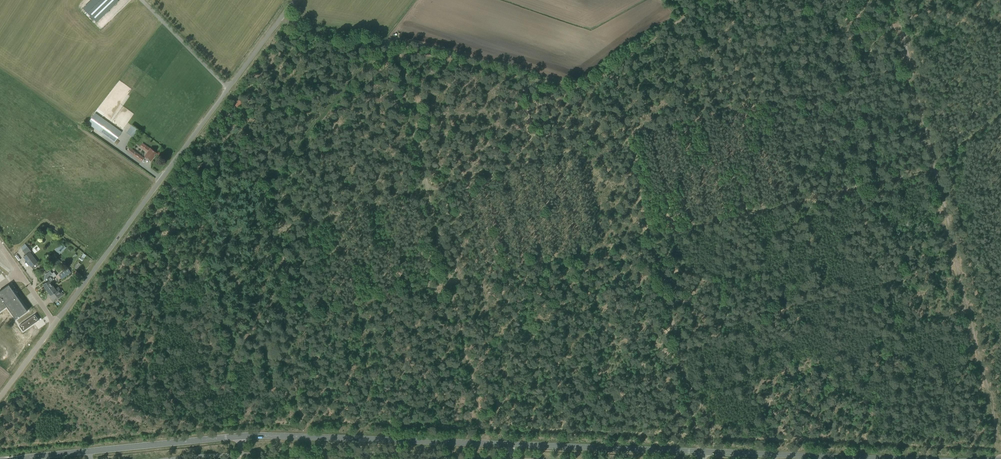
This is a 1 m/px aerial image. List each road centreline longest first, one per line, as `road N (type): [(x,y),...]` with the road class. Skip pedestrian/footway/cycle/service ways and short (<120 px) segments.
road 1 (unclassified): [(55,323),(297,0)]
road 2 (tertiary): [(242,437),(512,445)]
road 3 (tertiary): [(8,458),(242,437)]
road 4 (tertiary): [(702,453),(900,458)]
road 5 (tertiary): [(512,445),(702,453)]

